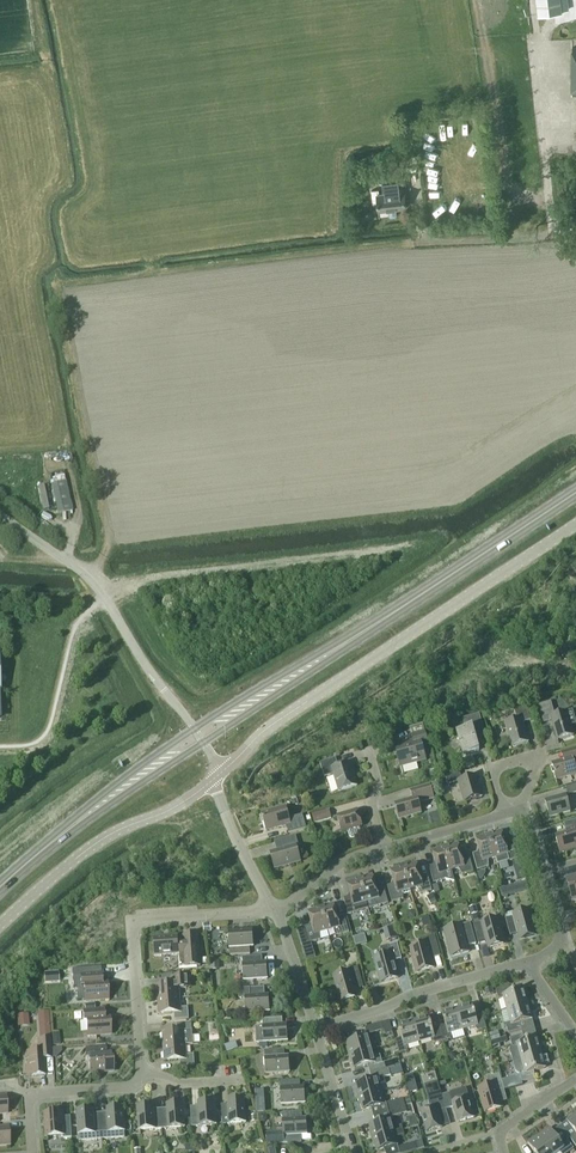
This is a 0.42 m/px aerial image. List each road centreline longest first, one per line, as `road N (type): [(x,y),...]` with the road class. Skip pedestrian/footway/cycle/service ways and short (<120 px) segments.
road 1 (unclassified): [(215,778),(275,722),(575,525)]
road 2 (residential): [(141,1074),(131,920),(273,909)]
road 3 (unclassified): [(194,729),(90,578),(0,514)]
road 4 (residential): [(384,848),(523,808),(562,942)]
road 5 (unclassified): [(0,925),(103,839),(169,810),(215,778)]
road 6 (primary): [(369,629),(575,492)]
road 7 (residential): [(315,1029),(526,961)]
road 8 (primary): [(369,629),(194,729)]
road 9 (primary): [(203,743),(369,629)]
road 10 (residential): [(32,1152),(27,1094),(127,1087),(141,1074)]
road 11 (primary): [(194,729),(56,839)]
road 12 (primary): [(56,839),(203,743)]
road 13 (unclassified): [(273,909),(233,834),(215,778)]
road 14 (residential): [(273,909),(342,863),(384,848)]
road 15 (unclassified): [(315,1029),(273,909)]
road 16 (unclassified): [(351,1148),(315,1029)]

